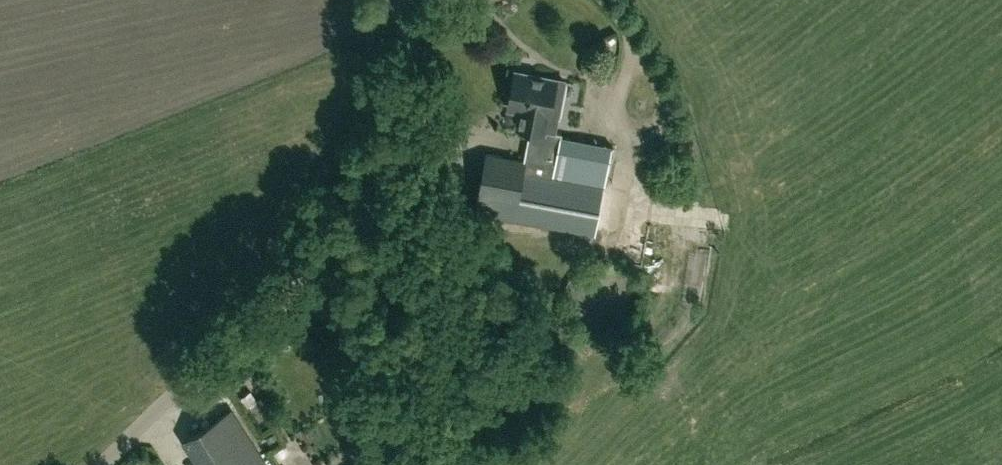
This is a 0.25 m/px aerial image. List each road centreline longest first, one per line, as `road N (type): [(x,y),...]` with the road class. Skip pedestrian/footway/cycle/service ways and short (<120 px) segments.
road 1 (unclassified): [(338,242),(400,150),(411,113),(409,41),(398,0)]
road 2 (unclassified): [(106,464),(265,309)]
road 3 (unclassified): [(372,464),(338,322)]

